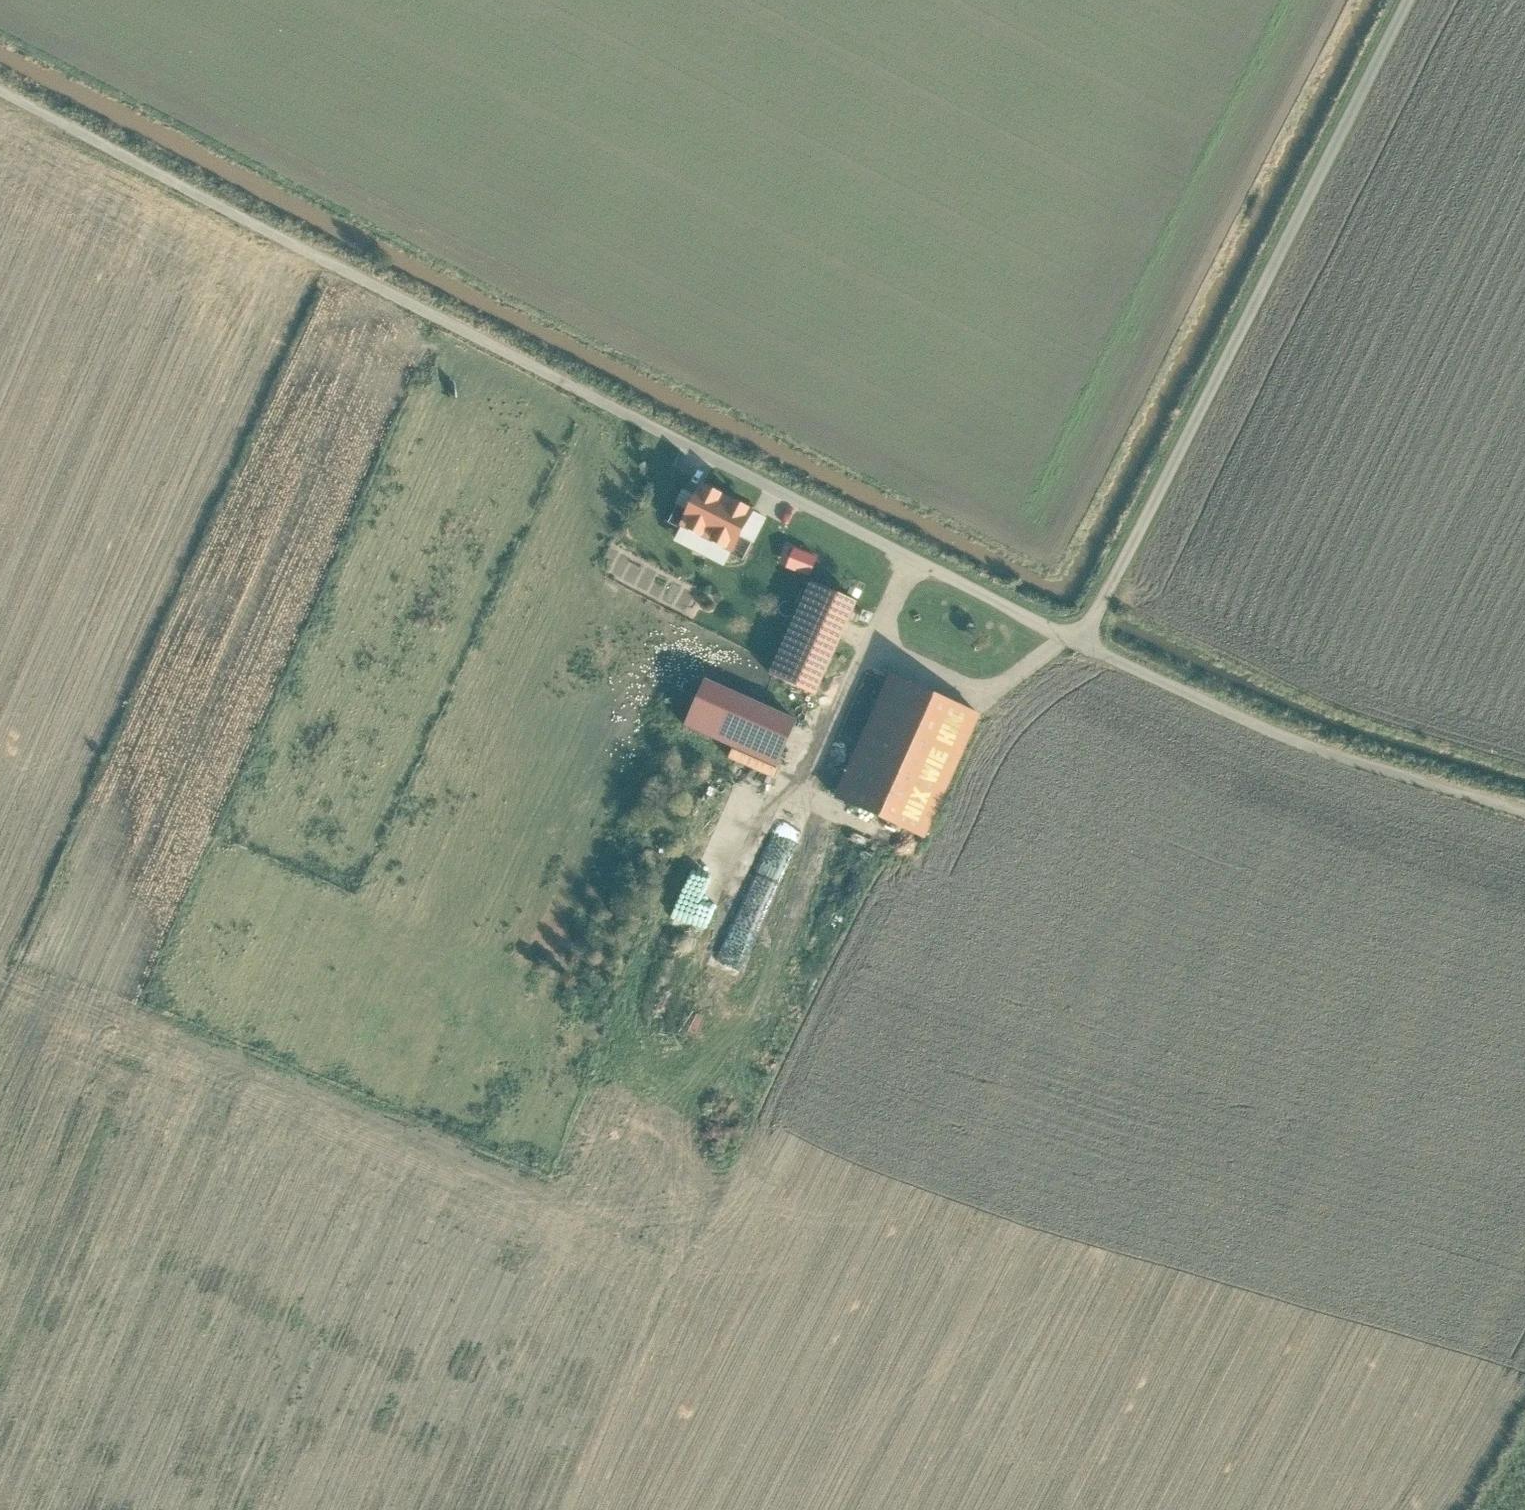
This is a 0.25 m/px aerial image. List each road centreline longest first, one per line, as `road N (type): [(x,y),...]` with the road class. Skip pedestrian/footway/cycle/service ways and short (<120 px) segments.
road 1 (unclassified): [(1082,646),(0,91)]
road 2 (unclassified): [(1411,0),(1272,291),(1082,646)]
road 3 (unclassified): [(1082,646),(1139,676),(1524,817)]

